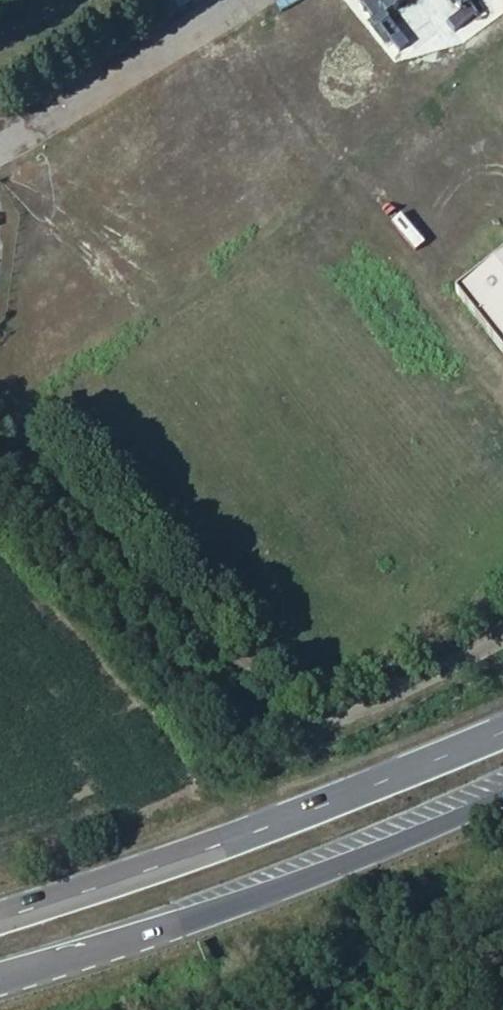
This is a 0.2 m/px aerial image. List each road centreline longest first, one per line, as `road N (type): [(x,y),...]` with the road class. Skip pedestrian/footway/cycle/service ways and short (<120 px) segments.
road 1 (primary): [(502,733),(134,876),(0,916)]
road 2 (primary): [(0,978),(350,866),(502,797)]
road 3 (track): [(273,824),(246,800),(160,790)]

